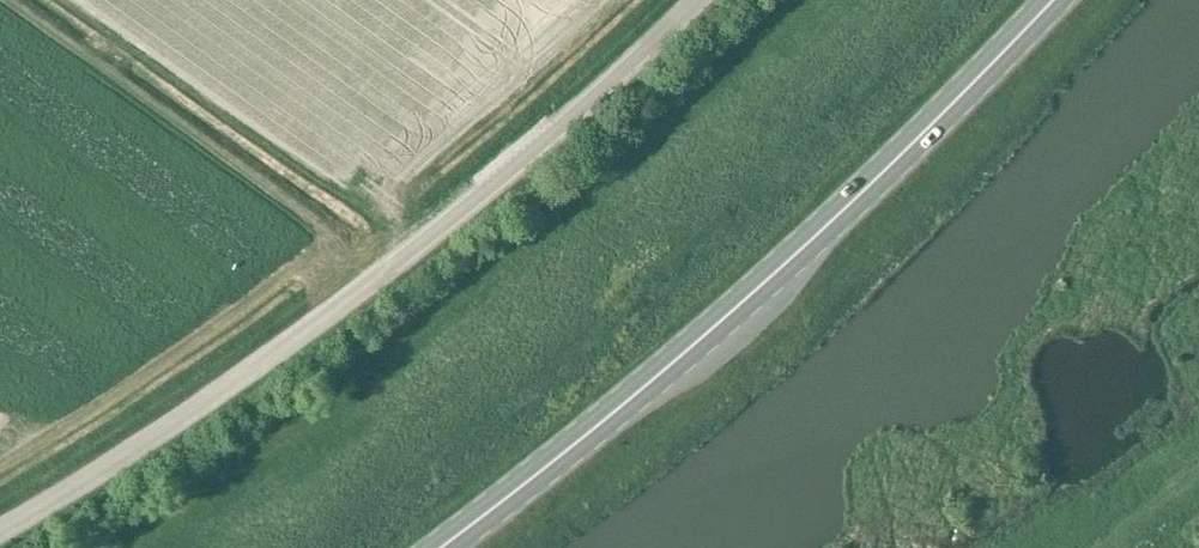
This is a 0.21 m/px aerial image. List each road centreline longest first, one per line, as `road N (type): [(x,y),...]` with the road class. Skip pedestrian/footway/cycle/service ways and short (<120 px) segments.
road 1 (unclassified): [(0,530),(129,454),(420,254),(713,0)]
road 2 (primary): [(440,547),(735,307),(1052,0)]
road 3 (track): [(1198,474),(1100,547)]

